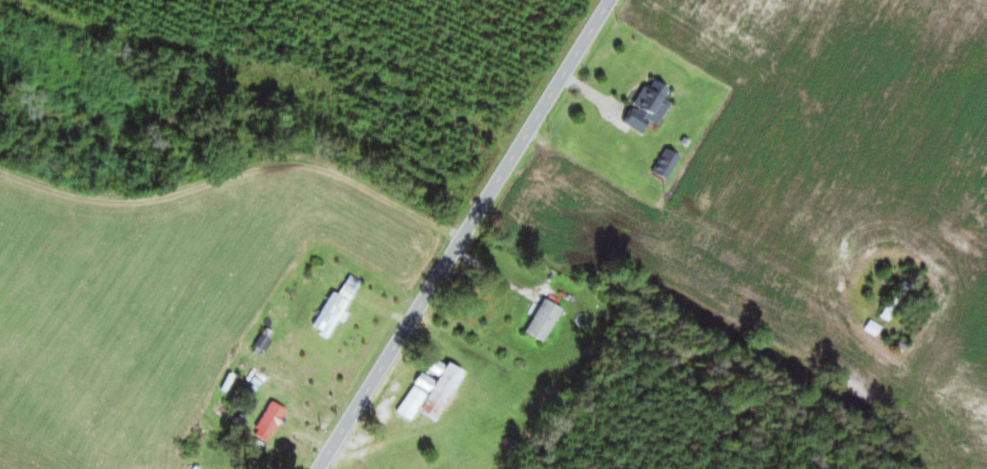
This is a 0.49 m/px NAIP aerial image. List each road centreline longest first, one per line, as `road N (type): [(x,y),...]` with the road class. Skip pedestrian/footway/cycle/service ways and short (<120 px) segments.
road 1 (residential): [(318,468),(609,0)]

